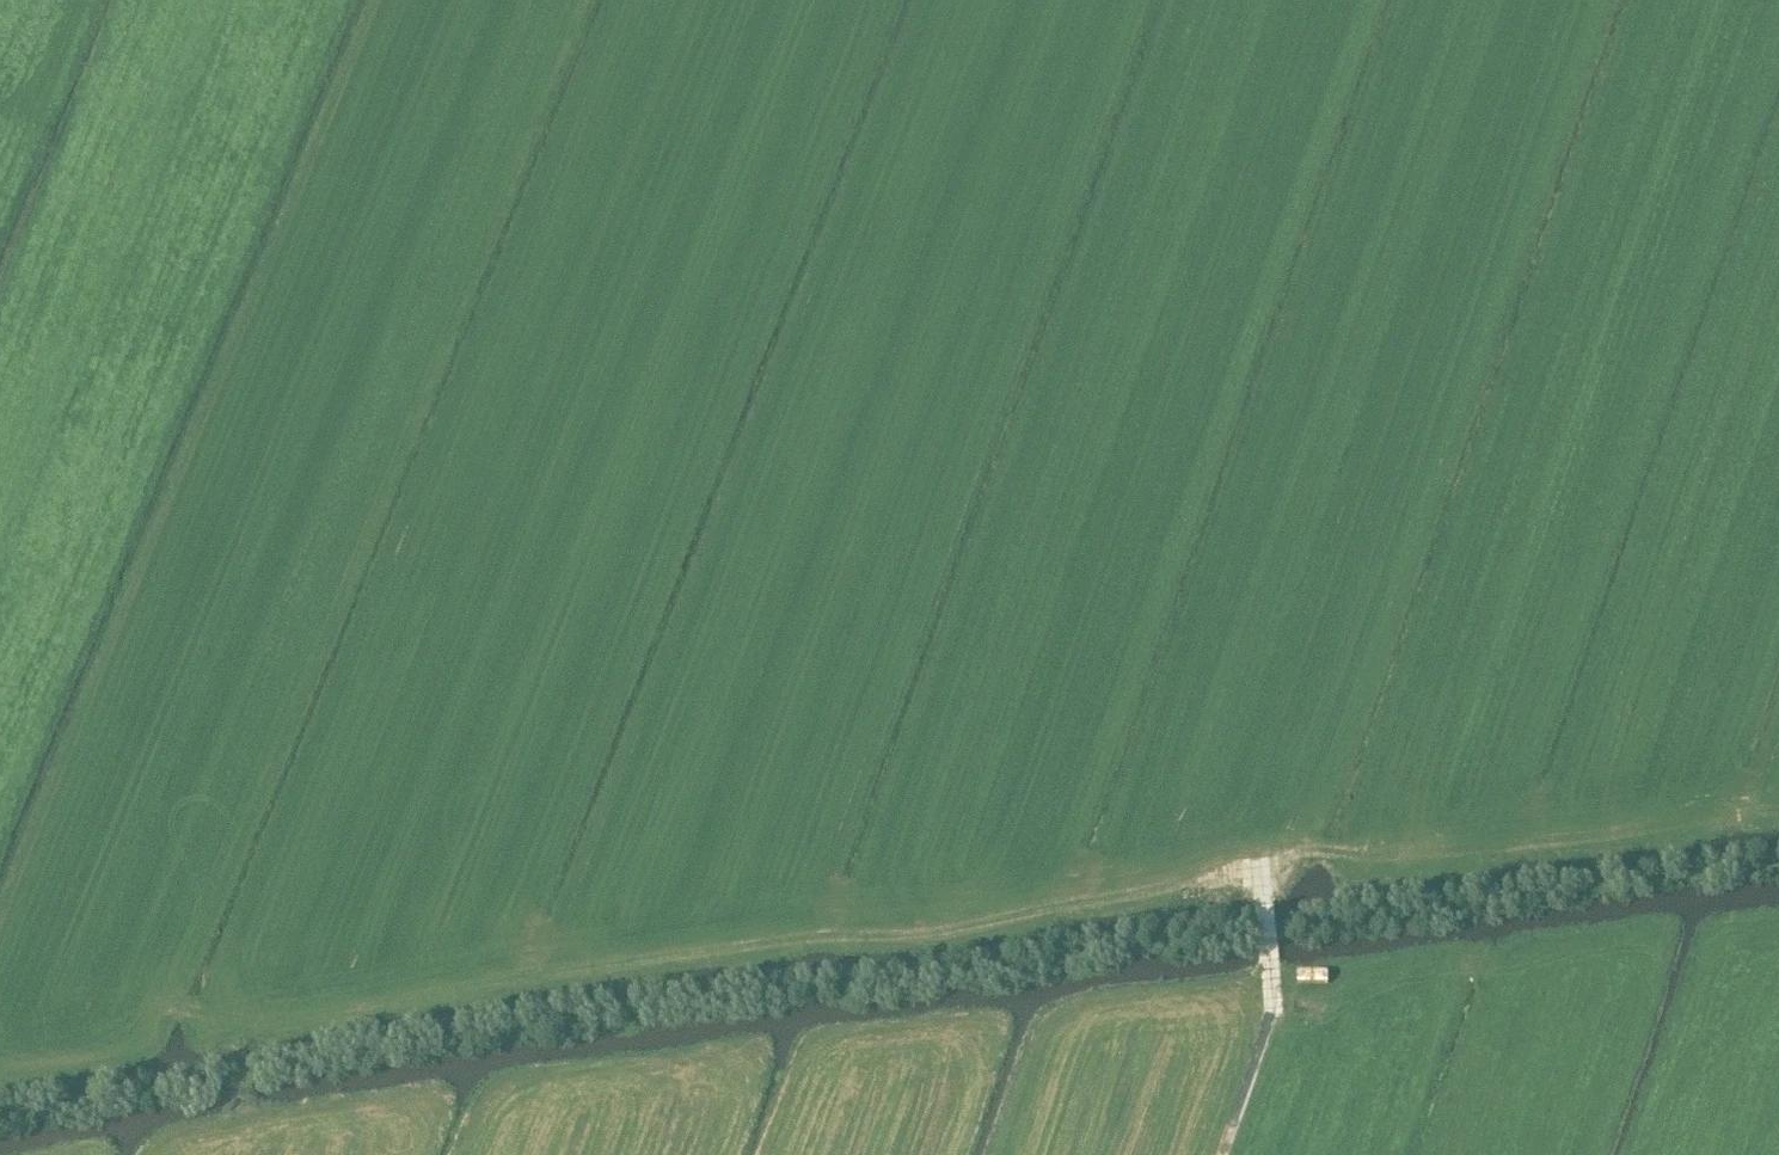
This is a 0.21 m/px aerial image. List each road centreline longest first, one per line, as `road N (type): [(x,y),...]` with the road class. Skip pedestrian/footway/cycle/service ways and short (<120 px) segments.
road 1 (track): [(1220,1154),(1267,1026),(1267,882),(1228,878),(902,943),(826,939),(584,970),(231,1030),(160,998)]
road 2 (track): [(1356,852),(1442,851),(1778,812)]
road 3 (track): [(1267,882),(1289,854),(1356,852),(1425,652)]
road 4 (track): [(1120,663),(1050,867),(1066,910)]
road 5 (track): [(872,700),(802,896),(811,941)]

